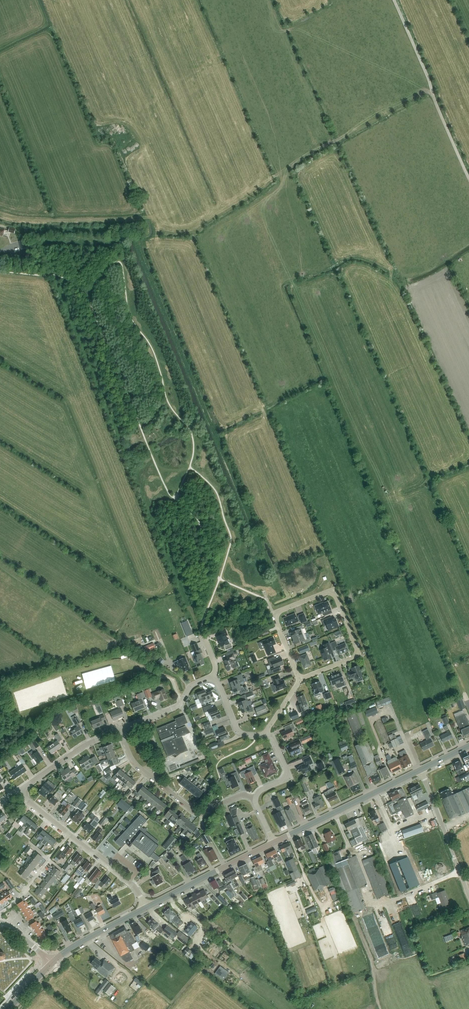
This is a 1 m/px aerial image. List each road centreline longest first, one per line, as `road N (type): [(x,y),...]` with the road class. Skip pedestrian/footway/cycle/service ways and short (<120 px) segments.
road 1 (residential): [(299,679),(354,657),(357,649),(331,592),(279,611),(276,620)]
road 2 (residential): [(256,798),(193,811),(135,764),(120,730)]
road 3 (secondary): [(274,842),(421,769)]
road 4 (secondary): [(147,907),(274,842)]
road 5 (unclassified): [(468,895),(421,769)]

